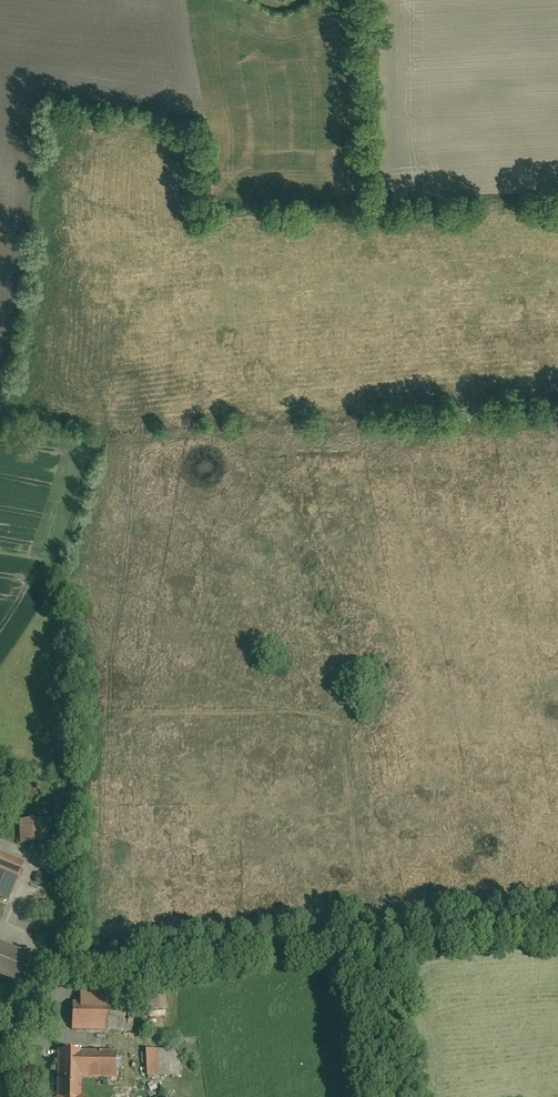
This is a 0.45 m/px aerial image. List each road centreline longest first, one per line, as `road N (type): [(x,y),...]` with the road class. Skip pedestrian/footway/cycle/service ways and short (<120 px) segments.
road 1 (unclassified): [(557,925),(175,958),(85,980),(51,997),(0,1056)]

